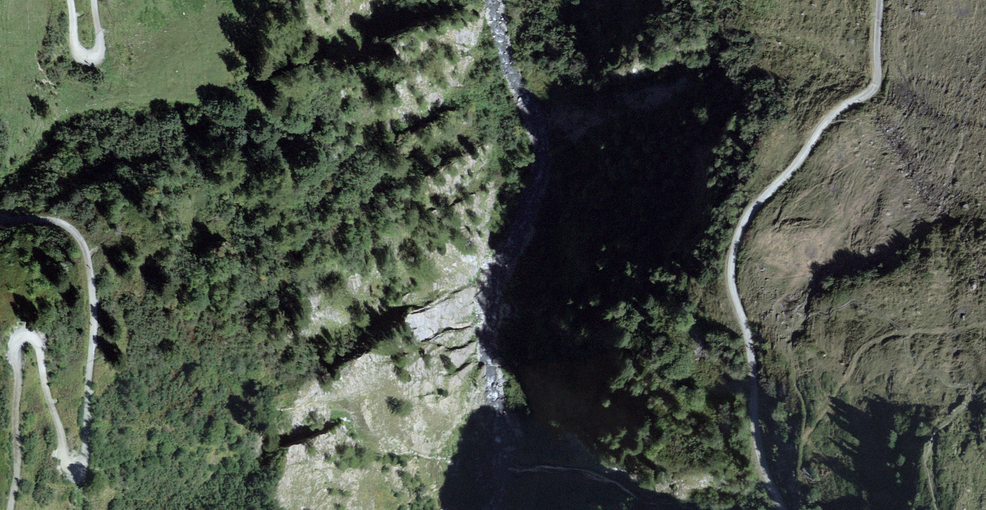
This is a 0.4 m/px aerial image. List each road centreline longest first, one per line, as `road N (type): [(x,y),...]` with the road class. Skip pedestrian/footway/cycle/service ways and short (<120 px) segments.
road 1 (track): [(11,509),(15,346),(30,336),(38,345),(66,461),(78,466),(85,460),(94,320),(91,271),(76,233),(49,221),(0,217)]
road 2 (track): [(842,109),(752,211),(729,258),(777,509)]
road 3 (track): [(70,0),(77,52),(92,59),(101,50),(95,0)]
road 4 (track): [(877,0),(874,88),(842,109)]

